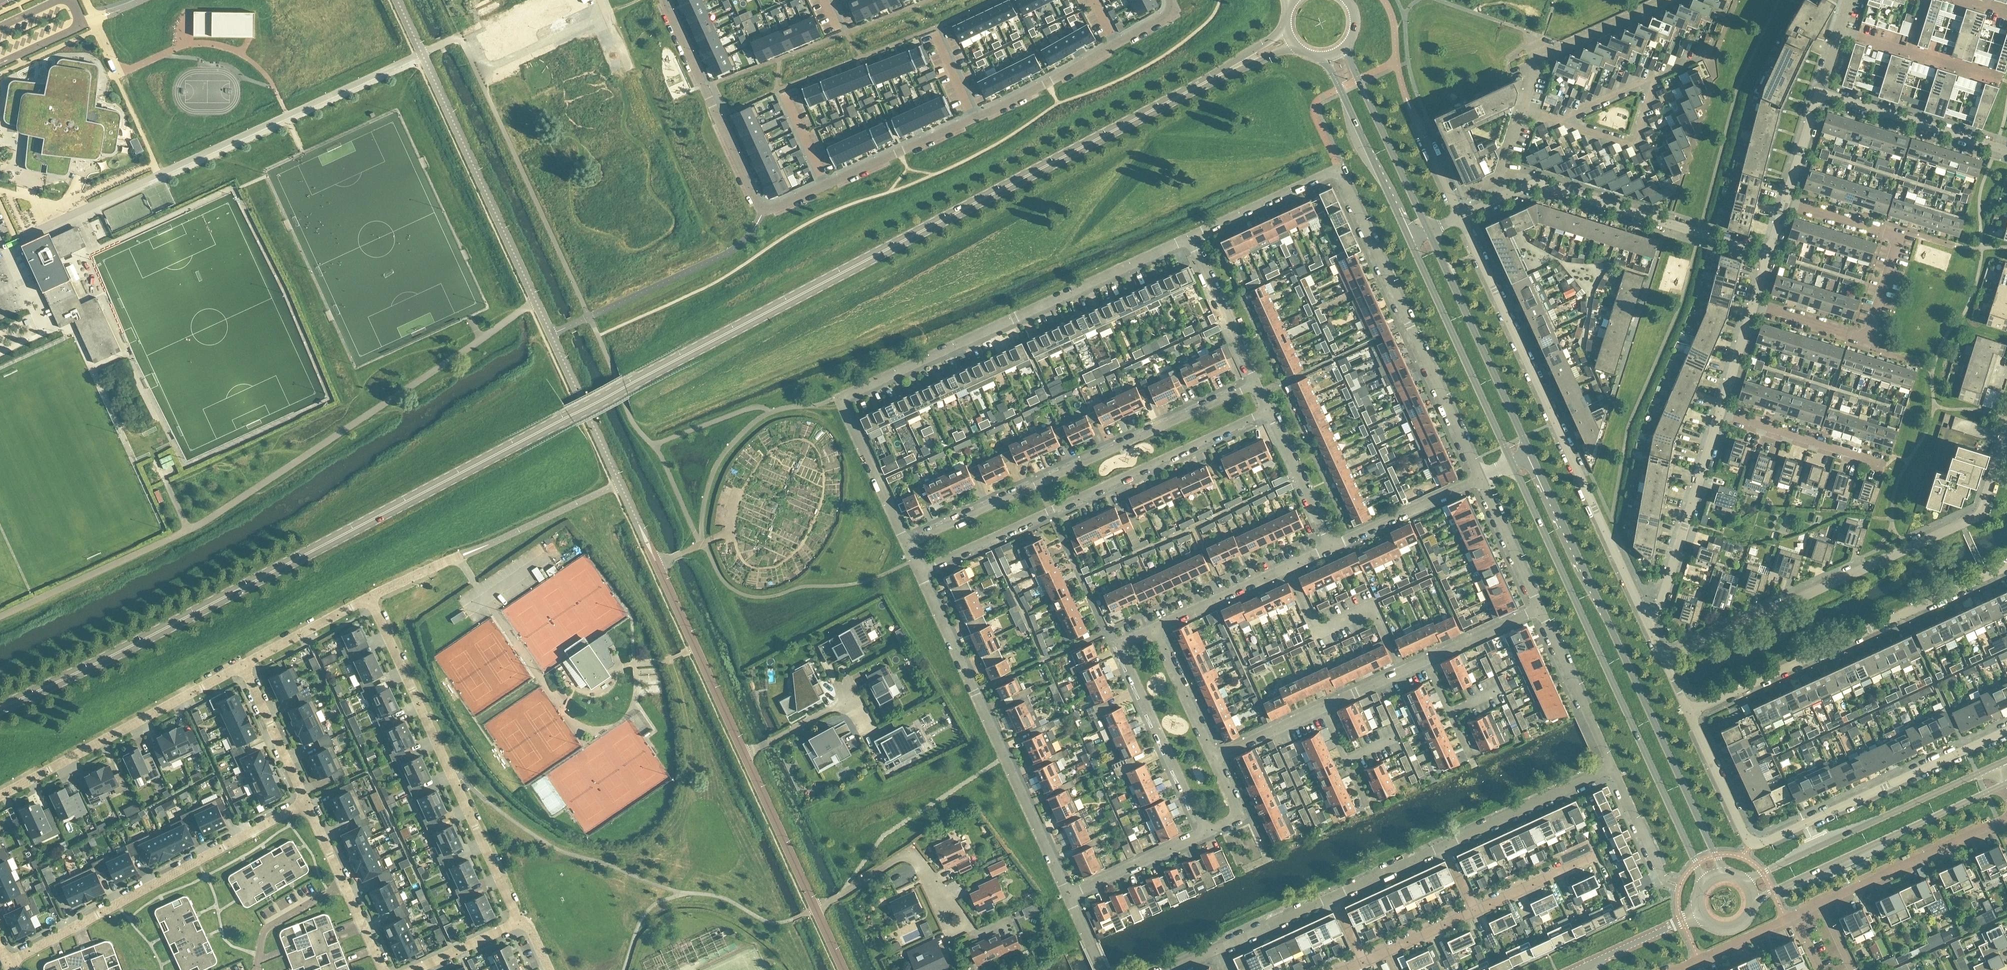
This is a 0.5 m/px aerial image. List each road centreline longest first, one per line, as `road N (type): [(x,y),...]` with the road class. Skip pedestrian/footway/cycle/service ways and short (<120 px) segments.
road 1 (secondary): [(0,708),(121,653),(1162,105)]
road 2 (residential): [(663,0),(763,214),(1047,83),(1176,10),(1171,0)]
road 3 (residential): [(906,544),(839,398),(1188,238)]
road 4 (secondary): [(1513,465),(1703,888)]
road 5 (secondary): [(1728,875),(1532,456)]
road 6 (residential): [(1646,622),(1461,217)]
road 7 (residential): [(2006,428),(1977,516),(1664,660)]
road 8 (residential): [(918,570),(1268,410)]
road 9 (residential): [(906,544),(1255,383)]
road 10 (residential): [(518,922),(369,597)]
road 11 (residential): [(1067,895),(918,570)]
road 12 (residential): [(1688,712),(2006,566)]
road 13 (residential): [(1480,479),(1338,169)]
road 14 (residential): [(306,804),(5,963)]
road 15 (residential): [(1754,305),(1857,337),(1870,329),(1896,246),(1890,234),(1786,202)]
road 16 (residential): [(1770,254),(1537,183),(1461,217)]
road 17 (residential): [(1743,830),(1768,841),(2006,734)]
road 18 (secondary): [(1750,907),(2005,785)]
road 19 (secondary): [(1995,767),(1743,881)]
road 20 (residential): [(244,665),(0,794)]
road 21 (secondary): [(1411,242),(1513,465)]
road 22 (secondary): [(1532,456),(1430,233)]
road 23 (residential): [(1205,832),(1120,644),(1155,628)]
road 24 (residential): [(1646,622),(1655,617),(1721,413)]
road 25 (residential): [(745,755),(657,564)]
road 26 (secondary): [(1318,56),(1335,74),(1411,242)]
road 27 (secondary): [(1430,233),(1345,45)]
road 28 (residential): [(2006,818),(1821,904)]
road 29 (residential): [(814,909),(911,852),(958,926)]
road 30 (residential): [(2006,151),(1819,95)]
road 31 (residential): [(1155,628),(1330,547)]
road 32 (residential): [(1444,846),(1613,769)]
road 33 (residential): [(1613,769),(1539,609)]
road 34 (residential): [(814,909),(745,755)]
road 35 (residential): [(1881,463),(1721,413)]
road 36 (residential): [(610,12),(489,68),(476,38)]
road 37 (residential): [(1188,238),(1338,169)]
road 38 (residential): [(1330,547),(1480,479)]
road 39 (residential): [(1255,383),(1188,238)]
road 40 (residential): [(244,665),(306,804)]
road 41 (residential): [(1067,895),(1205,832)]
road 42 (residential): [(1330,547),(1268,410)]
road 43 (secondary): [(1162,105),(1295,45)]
road 44 (secondary): [(1287,32),(1162,105)]
road 45 (residential): [(1539,609),(1480,479)]
road 46 (residential): [(1213,758),(1155,628)]
road 47 (residential): [(369,597),(244,665)]
road 48 (residential): [(1473,910),(1597,852)]
road 49 (residential): [(255,969),(264,930),(343,883)]
road 50 (residential): [(1743,830),(1688,712)]
road 51 (residential): [(1585,967),(1703,912)]
road 52 (residential): [(1215,951),(1333,897)]
road 53 (residential): [(1796,915),(1678,969)]
road 54 (residential): [(1426,661),(1539,609)]
road 55 (residential): [(1333,897),(1444,846)]
road 56 (residential): [(1665,879),(1613,769)]
road 57 (residential): [(1363,961),(1473,910)]
road 58 (residential): [(1213,758),(1323,708)]
road 59 (residential): [(745,755),(852,701)]

